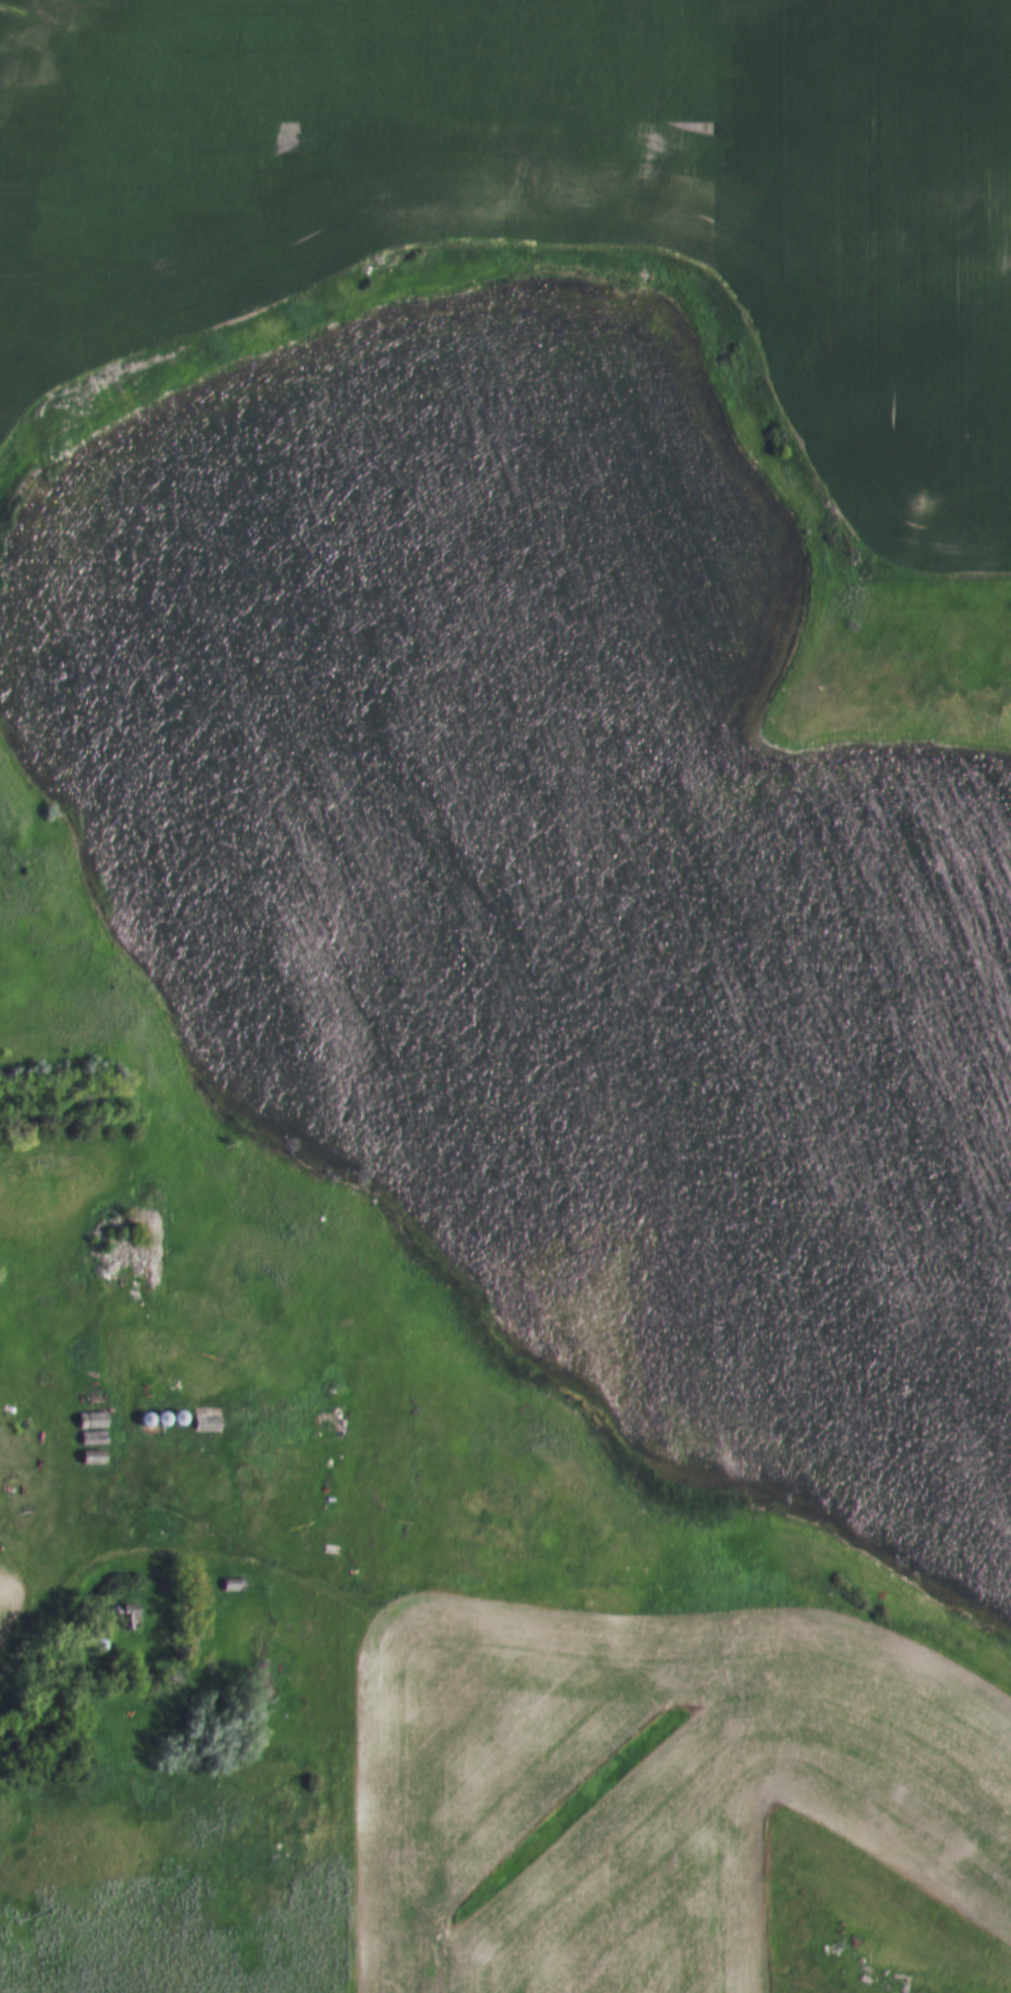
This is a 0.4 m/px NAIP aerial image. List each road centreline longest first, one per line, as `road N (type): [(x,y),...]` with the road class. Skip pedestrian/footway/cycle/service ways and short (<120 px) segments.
road 1 (track): [(0,1672),(78,1567),(101,1550),(231,1547),(325,1582),(364,1587),(777,1606),(875,1640),(1010,1725)]

